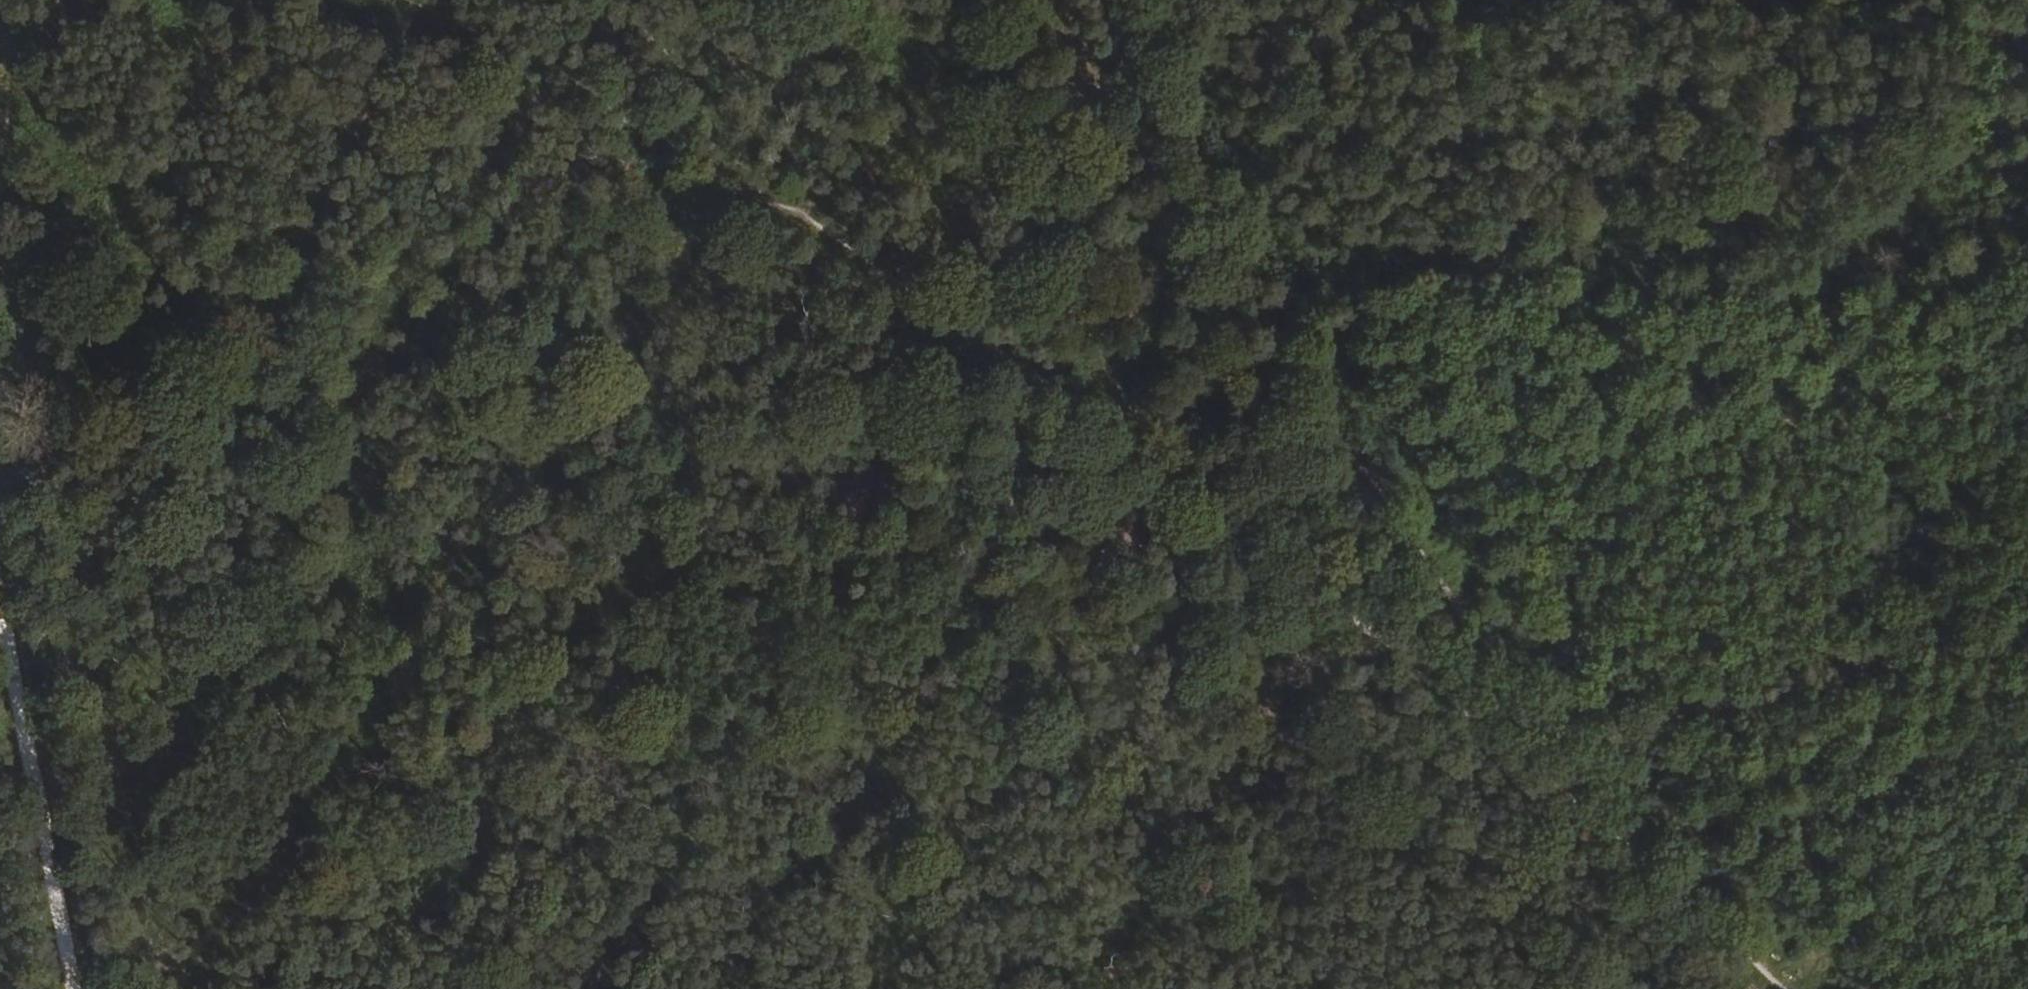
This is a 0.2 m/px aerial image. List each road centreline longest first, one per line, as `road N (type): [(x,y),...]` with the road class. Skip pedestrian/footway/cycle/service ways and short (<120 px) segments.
road 1 (track): [(1101,0),(1441,598),(1828,988)]
road 2 (track): [(71,988),(0,629)]

